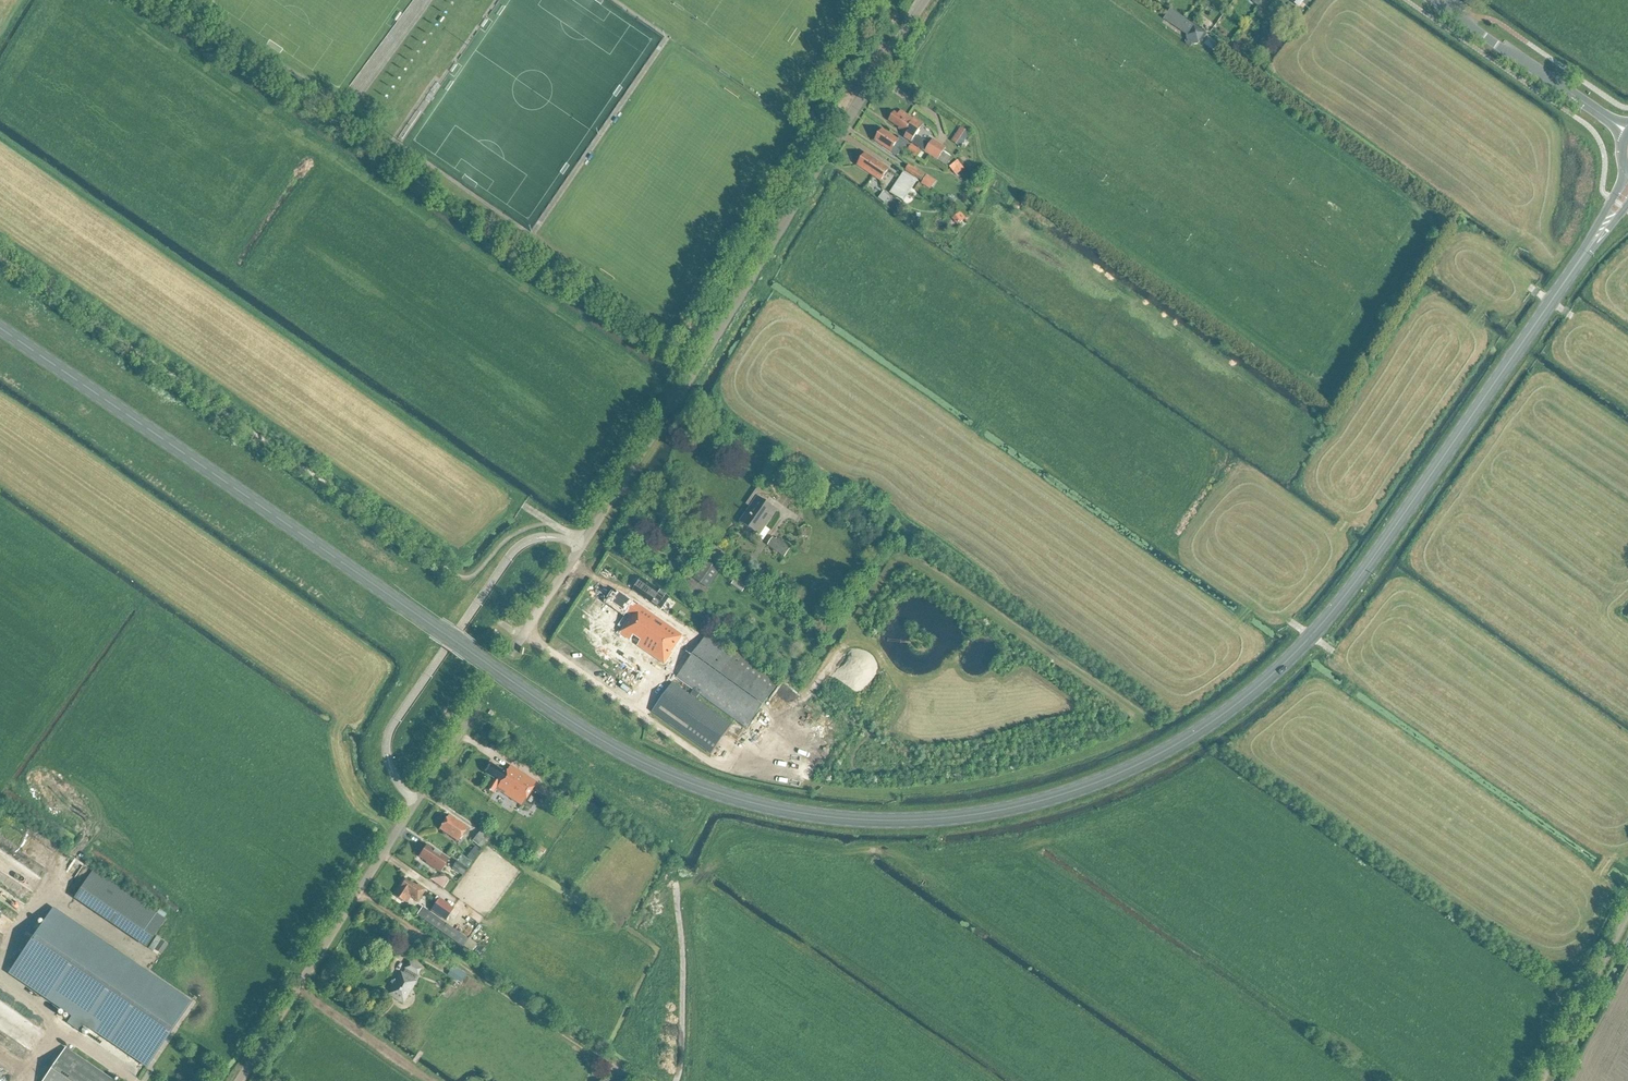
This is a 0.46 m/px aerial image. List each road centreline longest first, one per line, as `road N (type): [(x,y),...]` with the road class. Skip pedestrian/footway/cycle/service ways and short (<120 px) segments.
road 1 (primary): [(0,329),(606,743),(752,803),(820,816),(923,820),(1026,805),(1123,772),(1213,722),(1267,679),(1359,578),(1593,242)]
road 2 (unclassified): [(511,653),(925,0)]
road 3 (unclassified): [(234,1080),(478,705)]
road 4 (track): [(603,1057),(357,891)]
road 5 (secondary): [(1627,133),(1434,0)]
road 6 (unclassified): [(1540,1080),(1627,912)]

